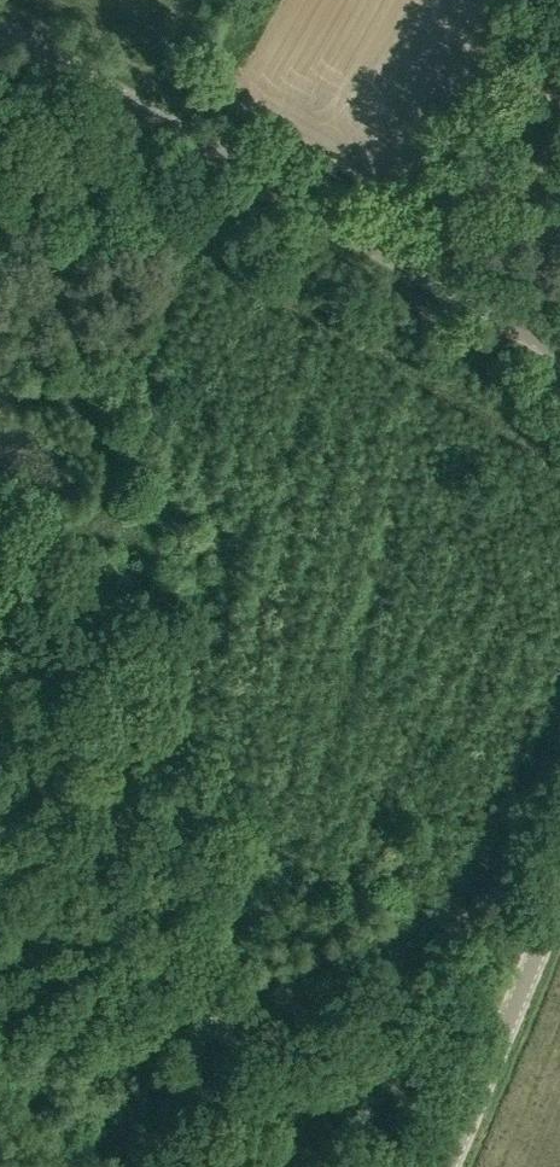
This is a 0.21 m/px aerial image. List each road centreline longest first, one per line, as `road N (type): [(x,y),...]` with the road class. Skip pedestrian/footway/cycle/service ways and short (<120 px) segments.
road 1 (tertiary): [(559,348),(0,30)]
road 2 (unclassified): [(442,1166),(559,883)]

